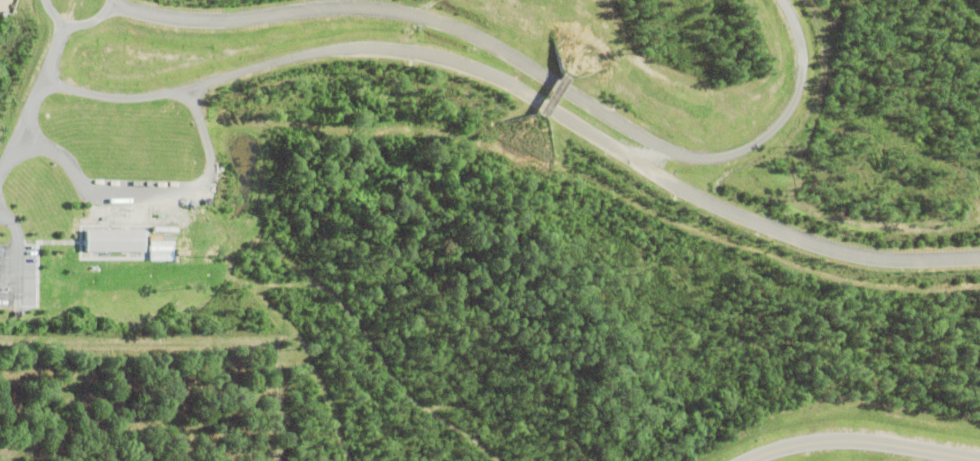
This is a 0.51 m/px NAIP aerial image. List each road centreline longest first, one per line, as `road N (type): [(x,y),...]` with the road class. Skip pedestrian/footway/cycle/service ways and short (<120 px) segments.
road 1 (tertiary): [(979,459),(841,439),(739,460)]

